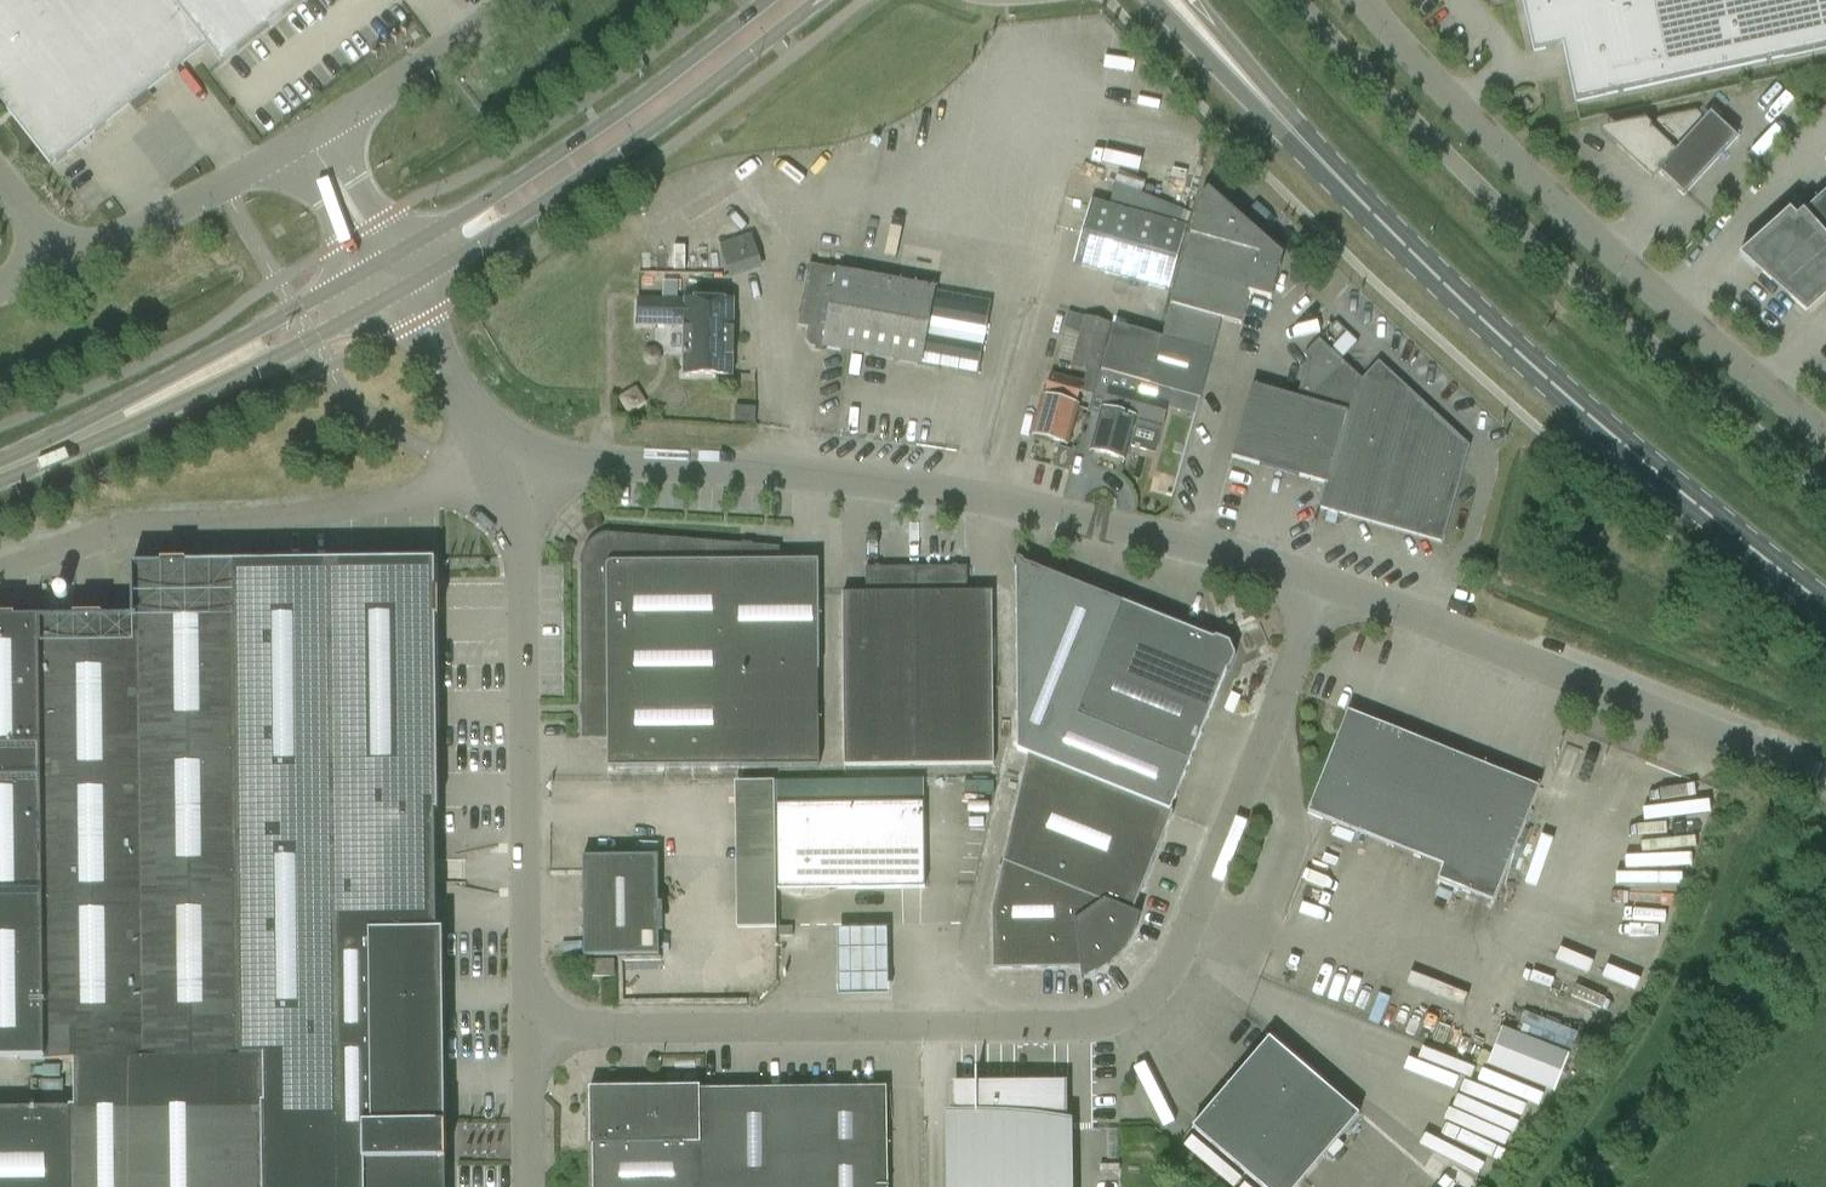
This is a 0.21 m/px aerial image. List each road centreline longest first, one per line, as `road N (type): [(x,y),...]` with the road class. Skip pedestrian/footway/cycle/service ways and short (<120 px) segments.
road 1 (unclassified): [(536,1023),(1091,1025),(1143,1002),(1177,958),(1336,585)]
road 2 (unclassified): [(1336,585),(1215,542),(1005,498),(729,468),(515,463)]
road 3 (primary): [(1825,610),(1503,347),(1301,139)]
road 4 (unclassified): [(1825,434),(1665,304),(1458,106),(1366,0)]
road 5 (unclassified): [(536,1023),(533,565),(515,463)]
road 6 (unclassified): [(0,569),(155,523),(389,500),(515,463)]
road 7 (unclassified): [(1825,779),(1336,585)]
road 8 (secondary): [(407,288),(704,92),(822,0)]
road 9 (secondary): [(766,0),(679,70),(385,258)]
road 10 (secondary): [(0,481),(246,375),(407,288)]
road 11 (secondary): [(385,258),(230,347),(0,457)]
road 12 (unclassified): [(1825,914),(1565,1186)]
road 13 (unclassified): [(65,258),(303,142)]
road 14 (unclassified): [(303,142),(519,0)]
road 15 (unclassified): [(515,463),(407,288)]
road 16 (primary): [(1152,0),(1265,120),(1301,139)]
road 17 (primary): [(1301,139),(1282,102),(1194,0)]
road 18 (unclassified): [(537,1186),(536,1023)]
road 19 (unclassified): [(303,142),(385,258)]

